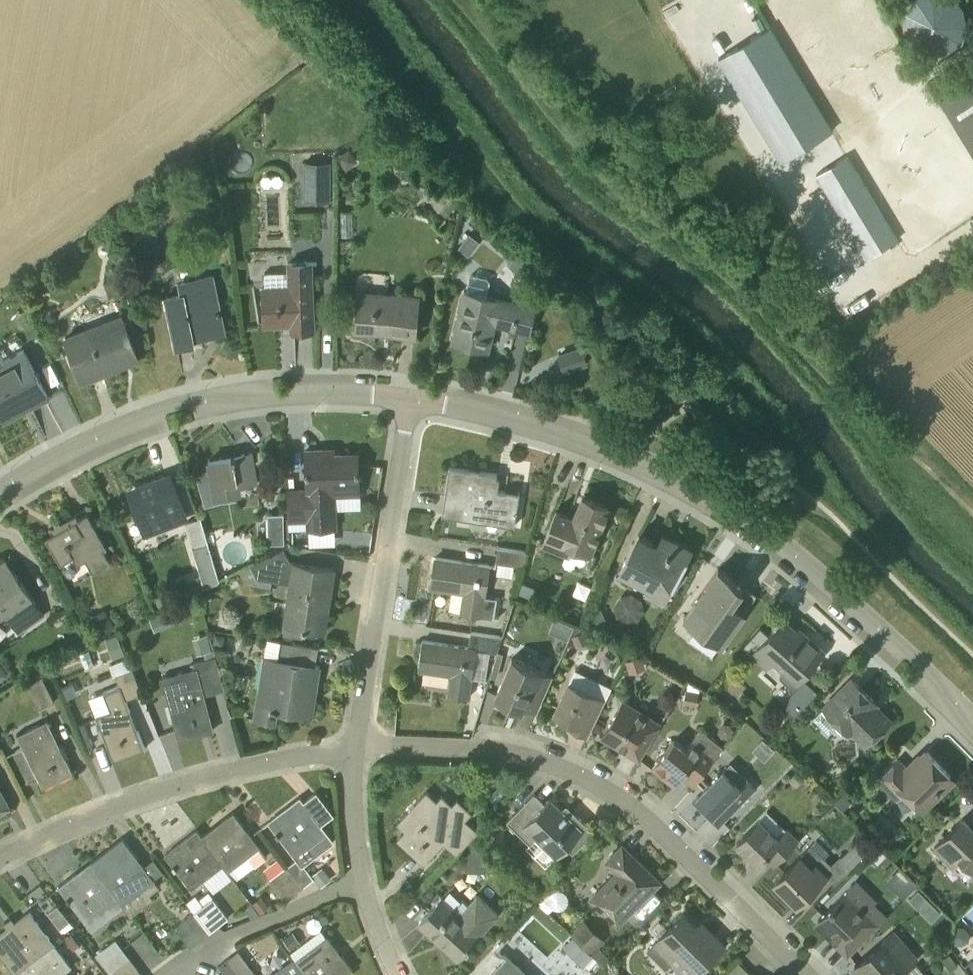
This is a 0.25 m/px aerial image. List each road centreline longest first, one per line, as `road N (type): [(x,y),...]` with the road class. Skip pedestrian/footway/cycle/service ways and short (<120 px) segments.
road 1 (tertiary): [(972,725),(914,659),(802,562),(680,487),(515,421),(414,403)]
road 2 (residential): [(801,974),(683,852),(604,790),(516,762),(451,752),(359,758)]
road 3 (tertiary): [(414,403),(268,394),(201,402),(142,418),(0,501)]
road 4 (residential): [(0,864),(244,772),(359,758)]
road 5 (residential): [(359,758),(414,403)]
road 6 (residential): [(151,965),(207,954),(359,883)]
road 7 (residential): [(359,883),(359,758)]

